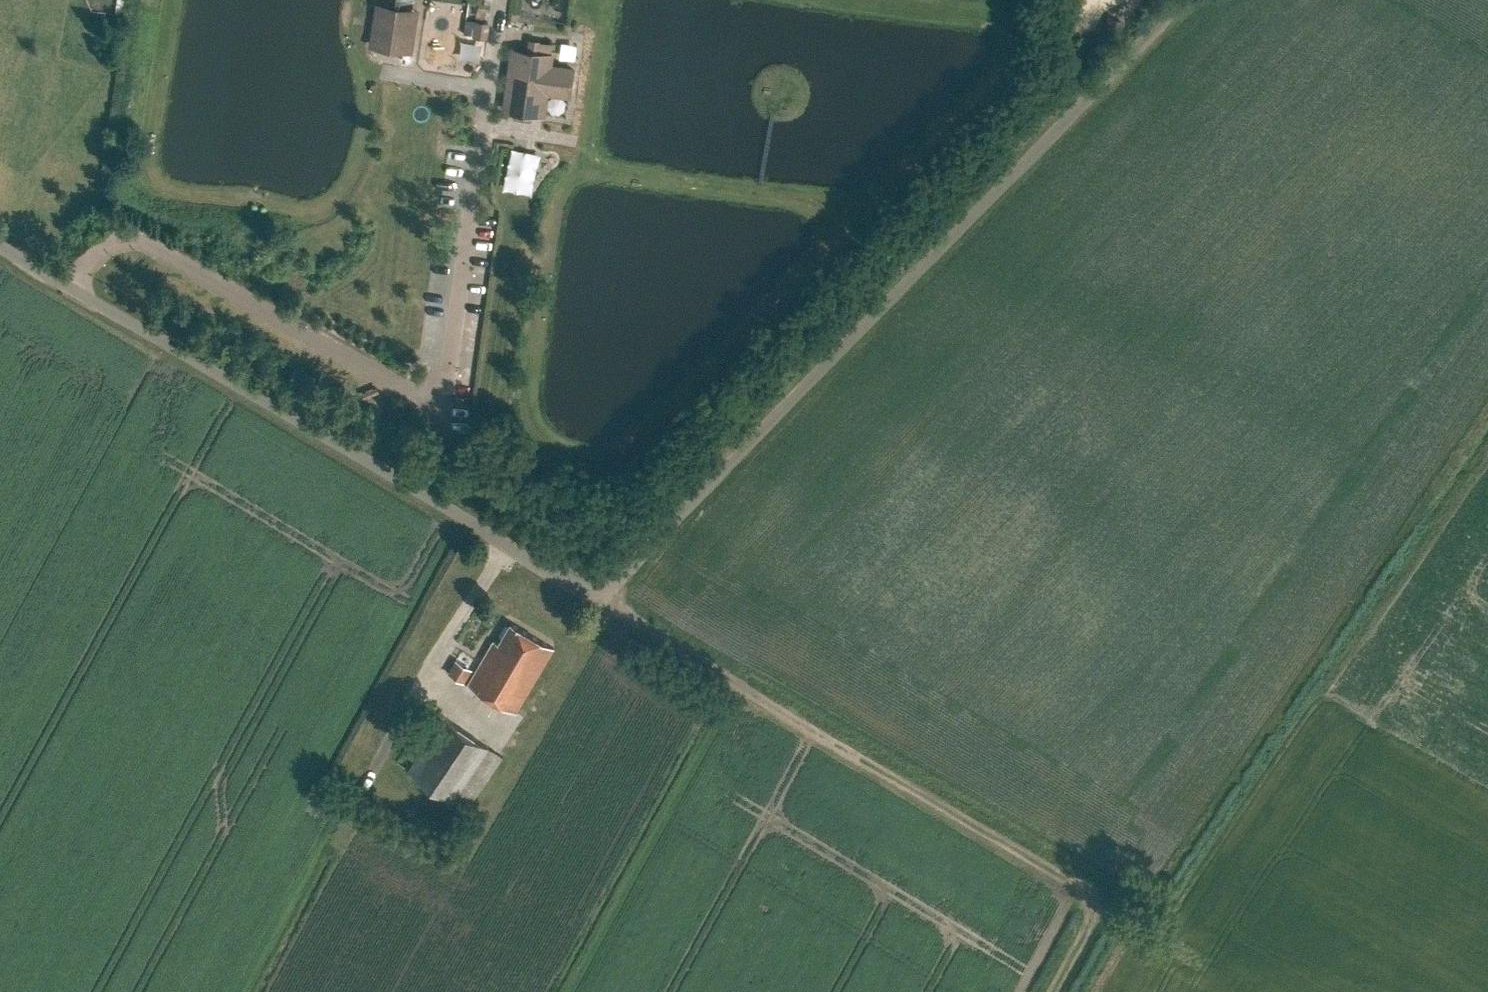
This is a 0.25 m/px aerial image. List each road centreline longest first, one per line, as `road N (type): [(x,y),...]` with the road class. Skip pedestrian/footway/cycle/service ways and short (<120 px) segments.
road 1 (unclassified): [(597,598),(1183,0)]
road 2 (unclassified): [(597,598),(0,250)]
road 3 (track): [(1046,991),(1094,898),(597,598)]

